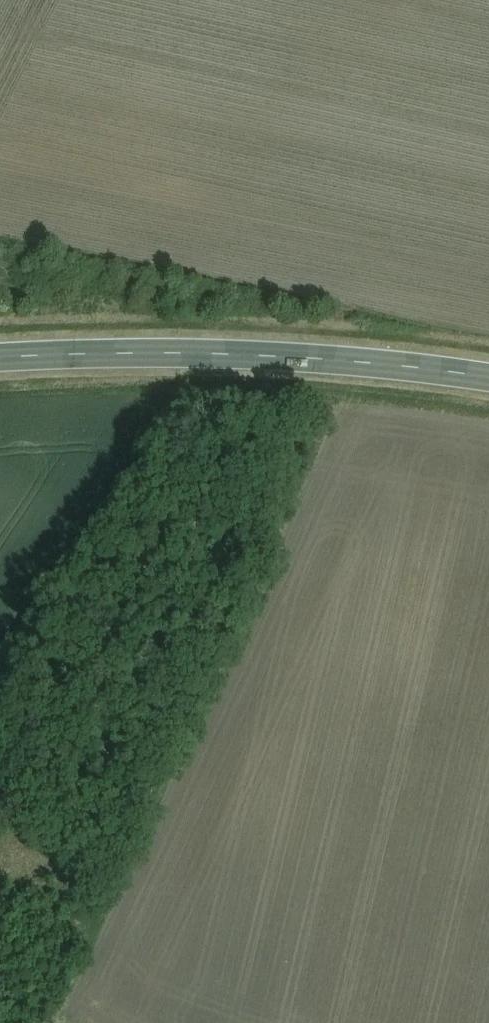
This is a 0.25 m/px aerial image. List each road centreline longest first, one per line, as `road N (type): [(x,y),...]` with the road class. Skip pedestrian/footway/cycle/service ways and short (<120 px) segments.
road 1 (secondary): [(488,379),(278,358),(0,360)]

